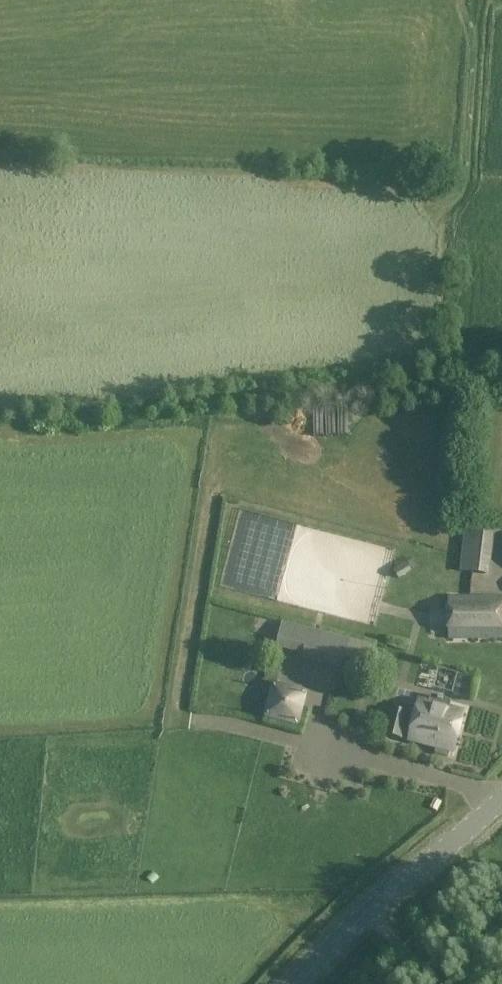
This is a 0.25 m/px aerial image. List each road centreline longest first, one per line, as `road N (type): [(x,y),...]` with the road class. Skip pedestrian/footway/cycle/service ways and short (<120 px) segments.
road 1 (unclassified): [(298,983),(335,942),(501,801)]

